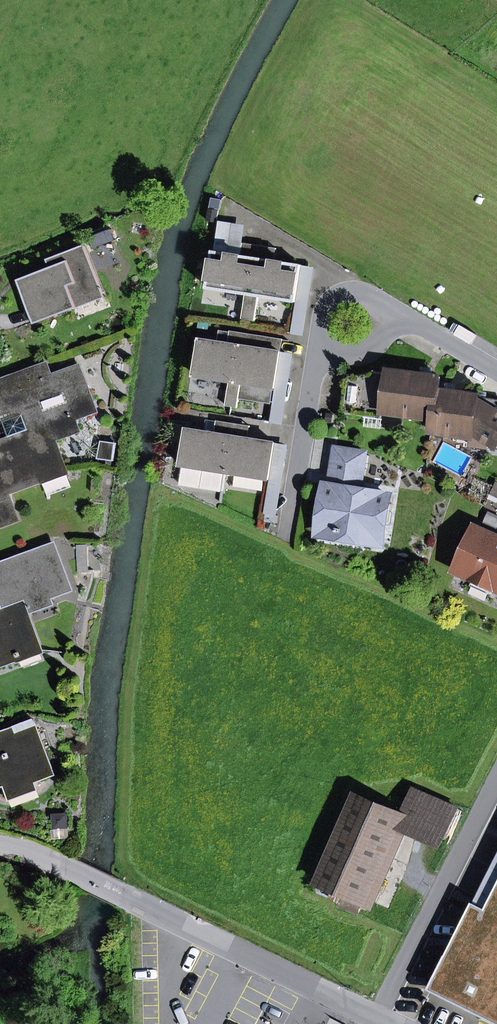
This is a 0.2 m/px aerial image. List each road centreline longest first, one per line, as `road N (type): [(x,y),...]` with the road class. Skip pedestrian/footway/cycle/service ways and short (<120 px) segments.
road 1 (residential): [(389,1023),(0,842)]
road 2 (residential): [(337,344),(310,384),(286,542)]
road 3 (residential): [(496,370),(427,328),(383,321)]

